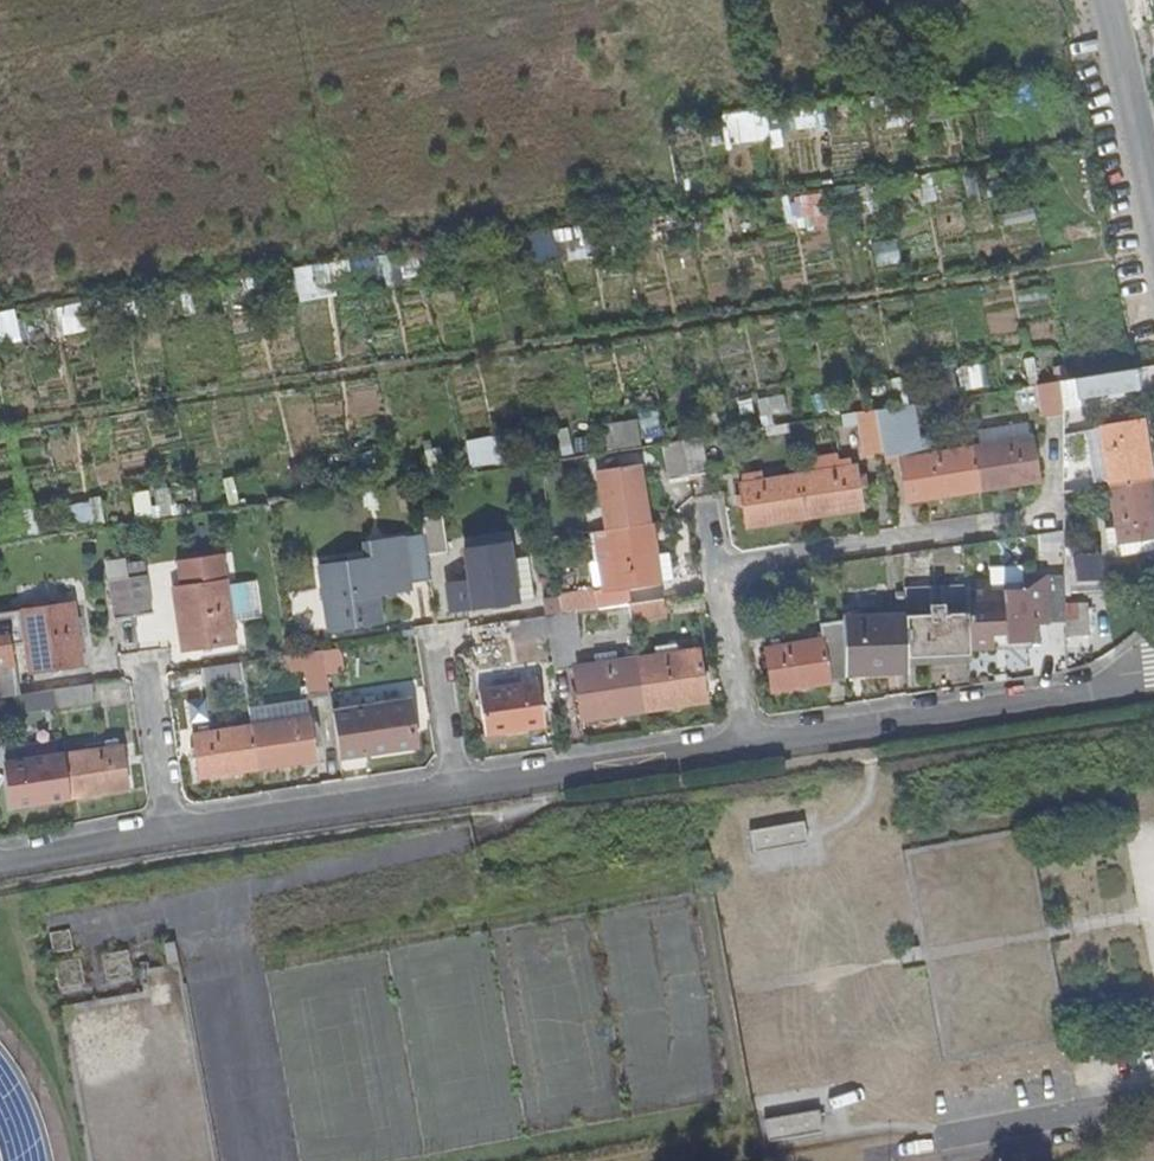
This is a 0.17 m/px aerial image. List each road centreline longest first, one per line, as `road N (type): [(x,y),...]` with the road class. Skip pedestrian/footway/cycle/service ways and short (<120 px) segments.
road 1 (motorway): [(1153,866),(0,1085)]
road 2 (motorway): [(128,1160),(1153,979)]
road 3 (residential): [(743,742),(1092,693),(1153,670)]
road 4 (residential): [(458,788),(743,742)]
road 5 (residential): [(175,836),(458,788)]
road 6 (residential): [(719,571),(990,527)]
road 7 (residential): [(1113,0),(1153,202)]
road 8 (residential): [(0,867),(175,836)]
road 9 (residential): [(148,662),(175,836)]
road 10 (residential): [(719,571),(743,742)]
road 11 (residential): [(435,634),(458,788)]

